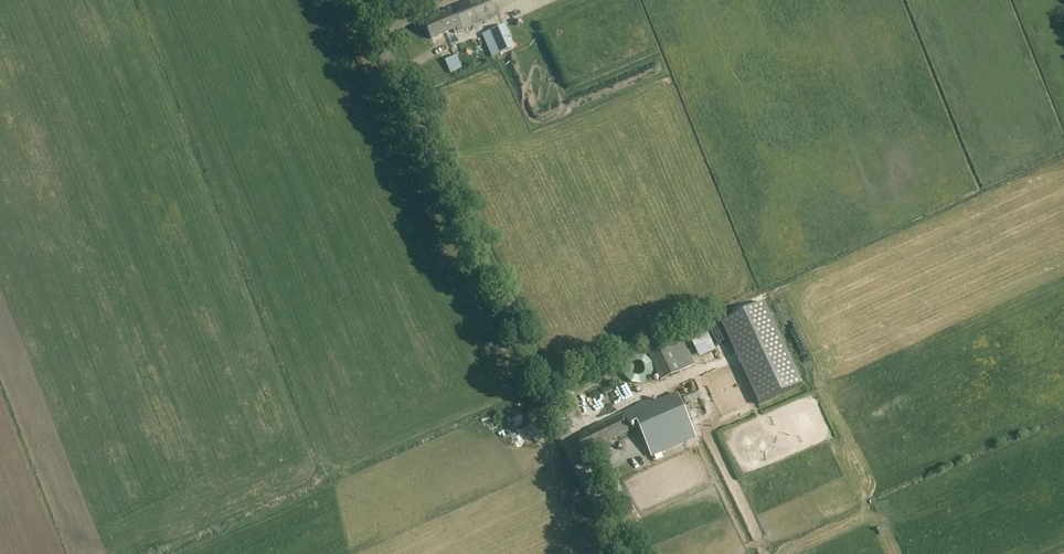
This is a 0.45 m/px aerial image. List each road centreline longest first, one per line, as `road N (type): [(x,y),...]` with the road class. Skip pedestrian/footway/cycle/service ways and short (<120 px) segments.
road 1 (tertiary): [(621,553),(360,0)]

